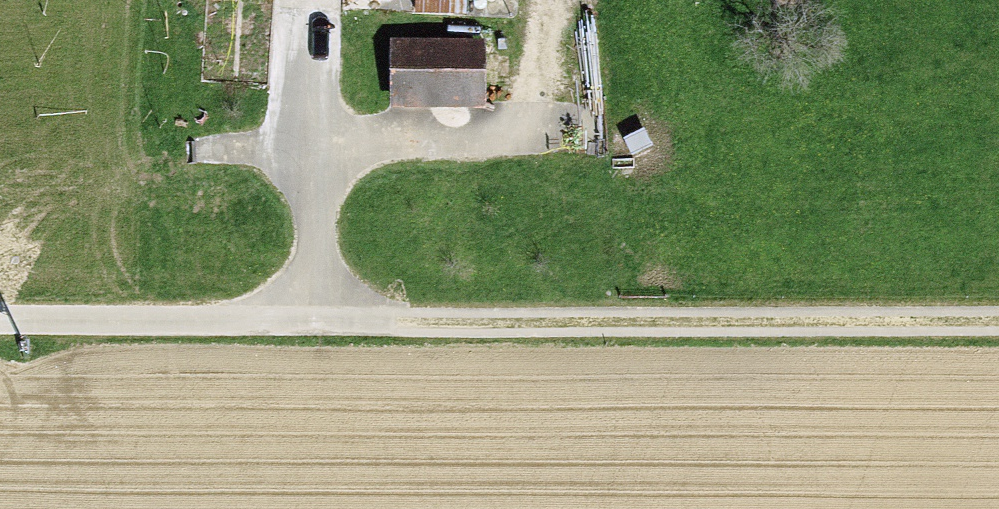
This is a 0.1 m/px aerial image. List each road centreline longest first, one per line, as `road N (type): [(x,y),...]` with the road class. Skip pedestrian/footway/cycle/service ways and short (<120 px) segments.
road 1 (track): [(998,322),(0,320)]
road 2 (track): [(337,148),(556,131),(577,0)]
road 3 (track): [(333,320),(337,42)]

